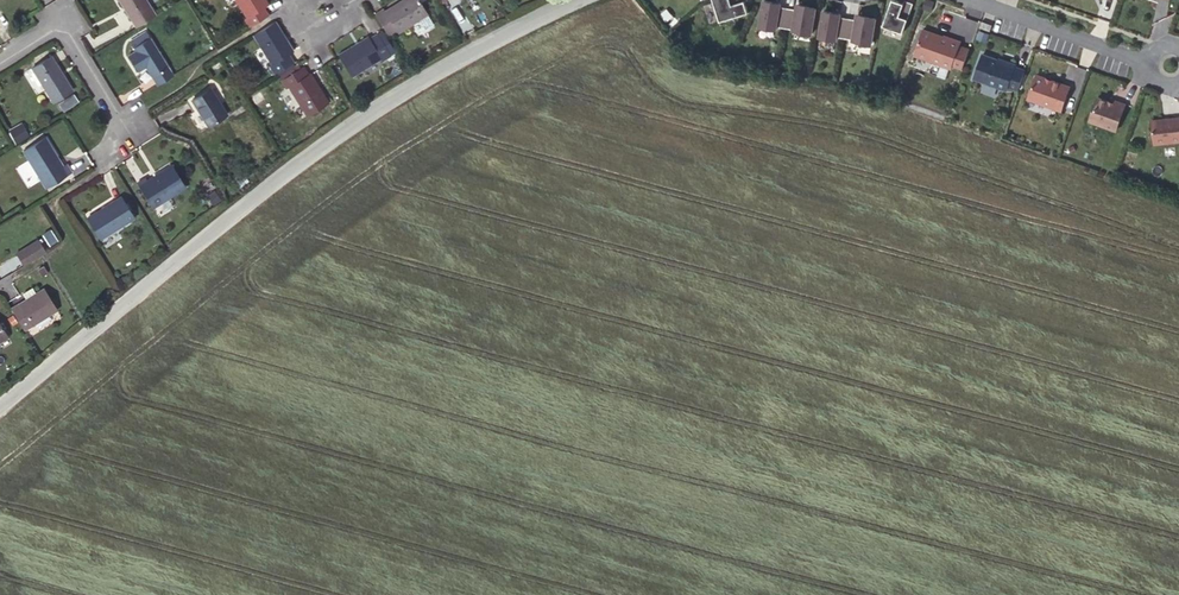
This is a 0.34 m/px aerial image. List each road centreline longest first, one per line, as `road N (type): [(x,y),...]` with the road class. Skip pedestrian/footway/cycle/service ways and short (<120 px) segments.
road 1 (residential): [(580,0),(456,57),(229,216),(0,406)]
road 2 (residential): [(1167,62),(974,0)]
road 3 (residential): [(56,22),(120,129),(98,154)]

